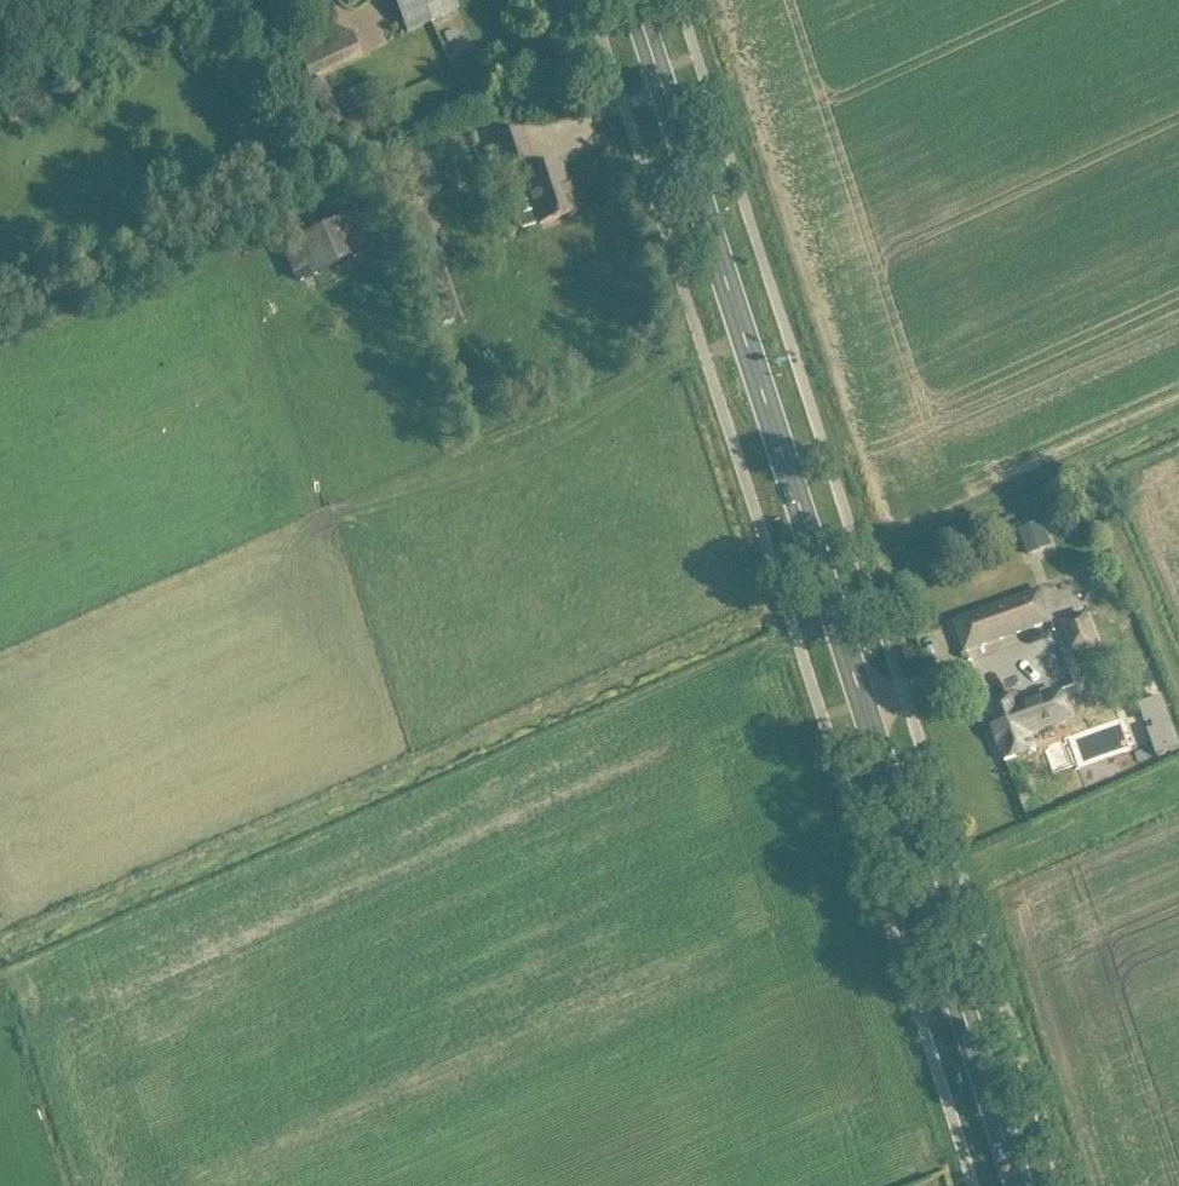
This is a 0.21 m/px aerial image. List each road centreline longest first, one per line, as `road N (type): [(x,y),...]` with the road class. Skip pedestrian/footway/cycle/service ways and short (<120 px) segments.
road 1 (secondary): [(1020,1185),(635,0)]

